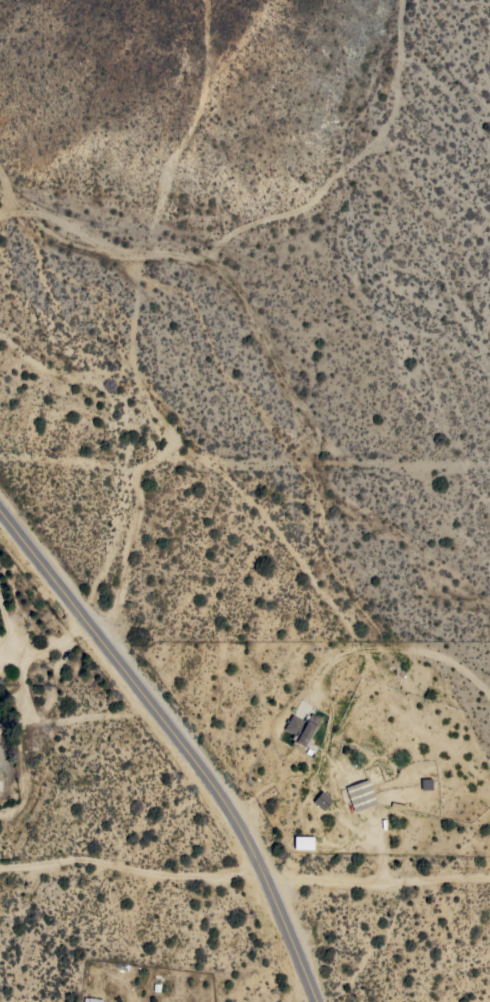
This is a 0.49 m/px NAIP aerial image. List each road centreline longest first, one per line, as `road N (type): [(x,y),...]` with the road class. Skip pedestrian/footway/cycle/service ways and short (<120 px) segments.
road 1 (secondary): [(321,1001),(271,881),(218,787),(0,504)]
road 2 (track): [(262,863),(184,875),(84,859),(0,866)]

